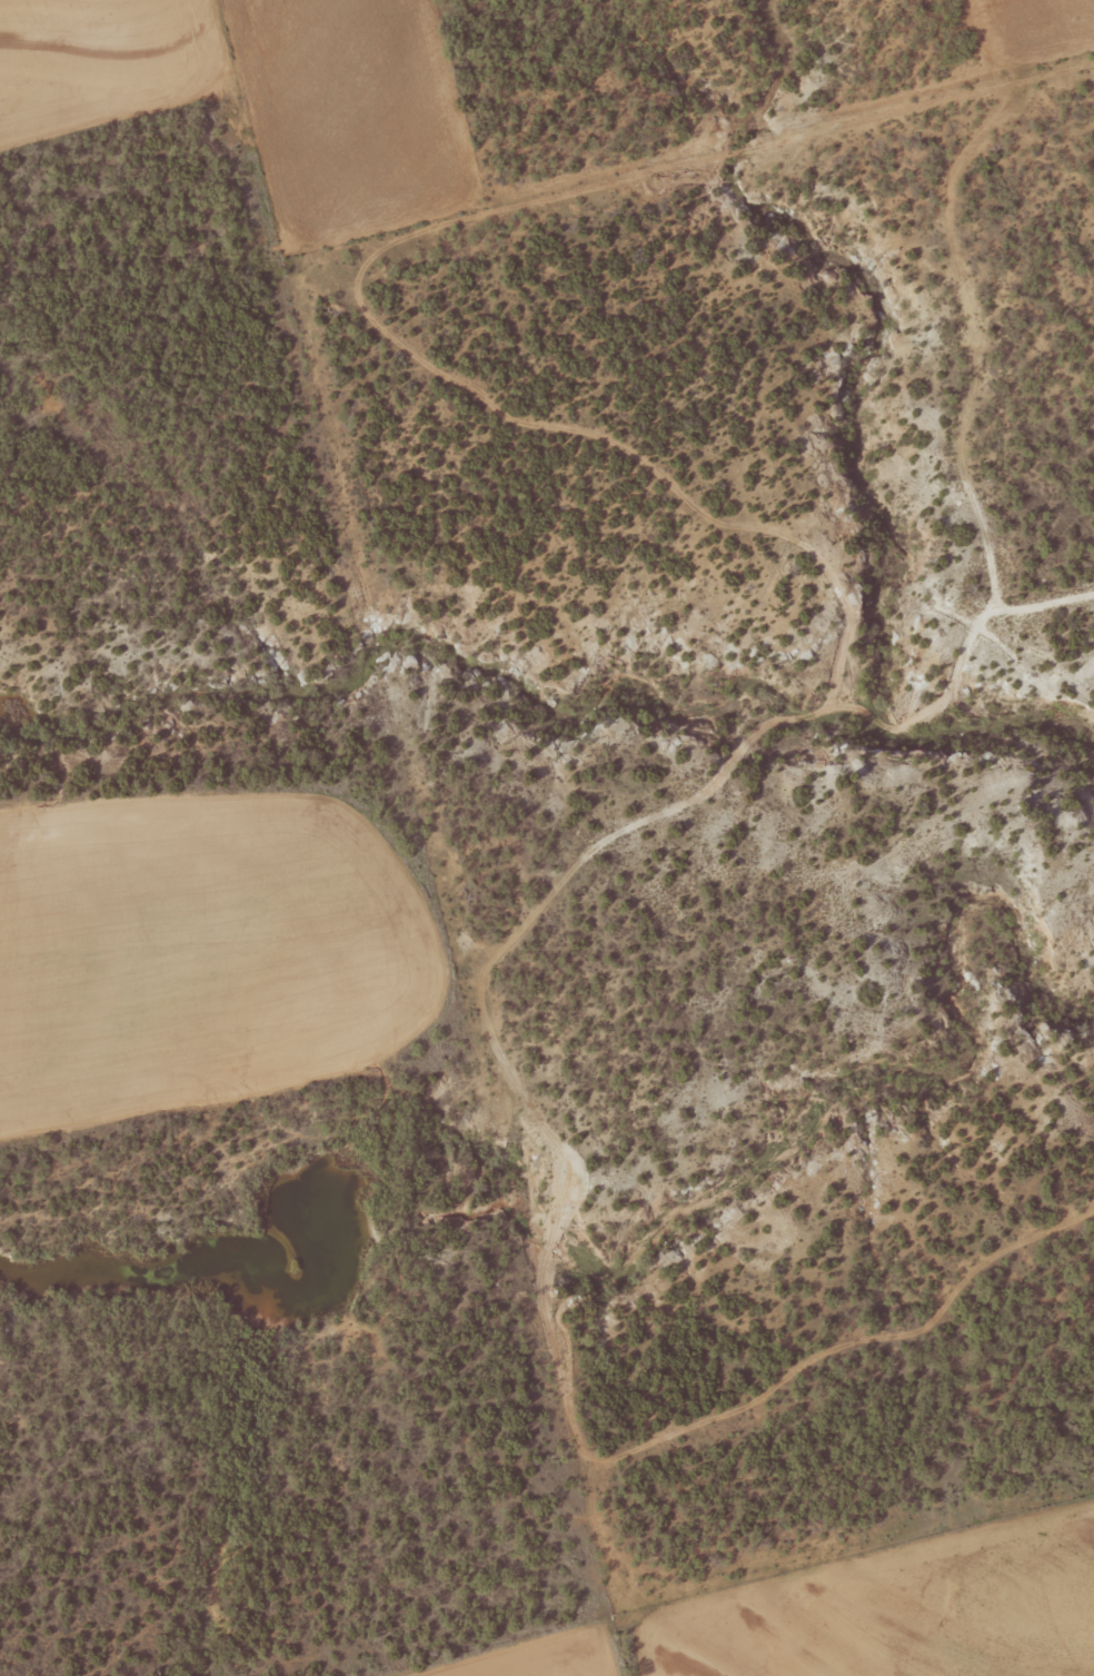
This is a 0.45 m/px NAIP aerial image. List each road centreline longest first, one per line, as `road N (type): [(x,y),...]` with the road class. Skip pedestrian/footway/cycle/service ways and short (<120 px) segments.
road 1 (residential): [(416,1675),(1093,1506)]

